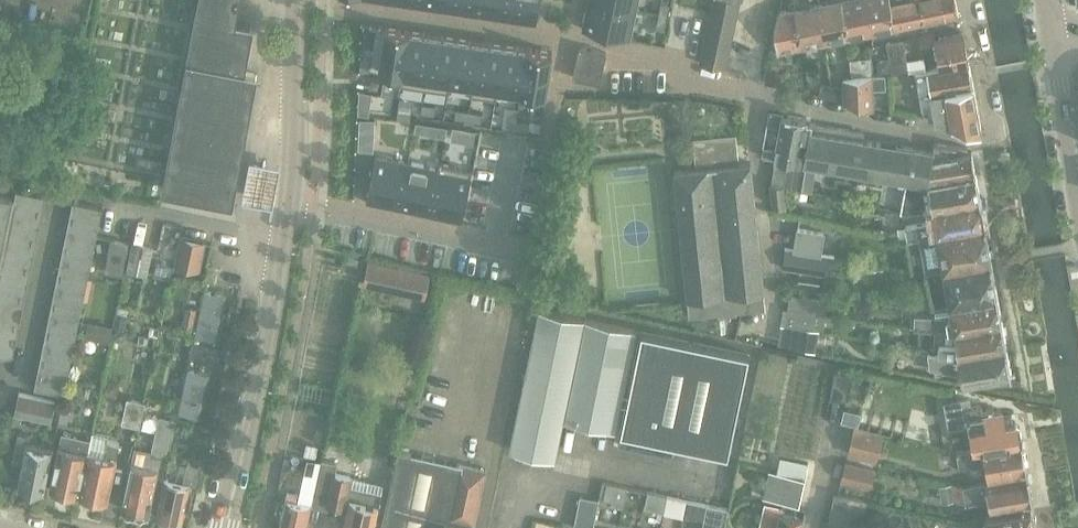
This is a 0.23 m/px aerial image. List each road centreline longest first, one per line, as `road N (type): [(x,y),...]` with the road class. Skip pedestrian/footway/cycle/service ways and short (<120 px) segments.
road 1 (tertiary): [(225,527),(291,198)]
road 2 (residential): [(994,136),(976,140),(754,89)]
road 3 (residential): [(291,198),(524,248)]
road 4 (residential): [(754,89),(769,326)]
road 5 (tertiary): [(291,198),(297,0)]
road 6 (tertiary): [(1054,40),(1077,218)]
road 7 (residential): [(754,89),(692,77),(678,62),(617,62)]
road 8 (residential): [(994,136),(965,0)]

